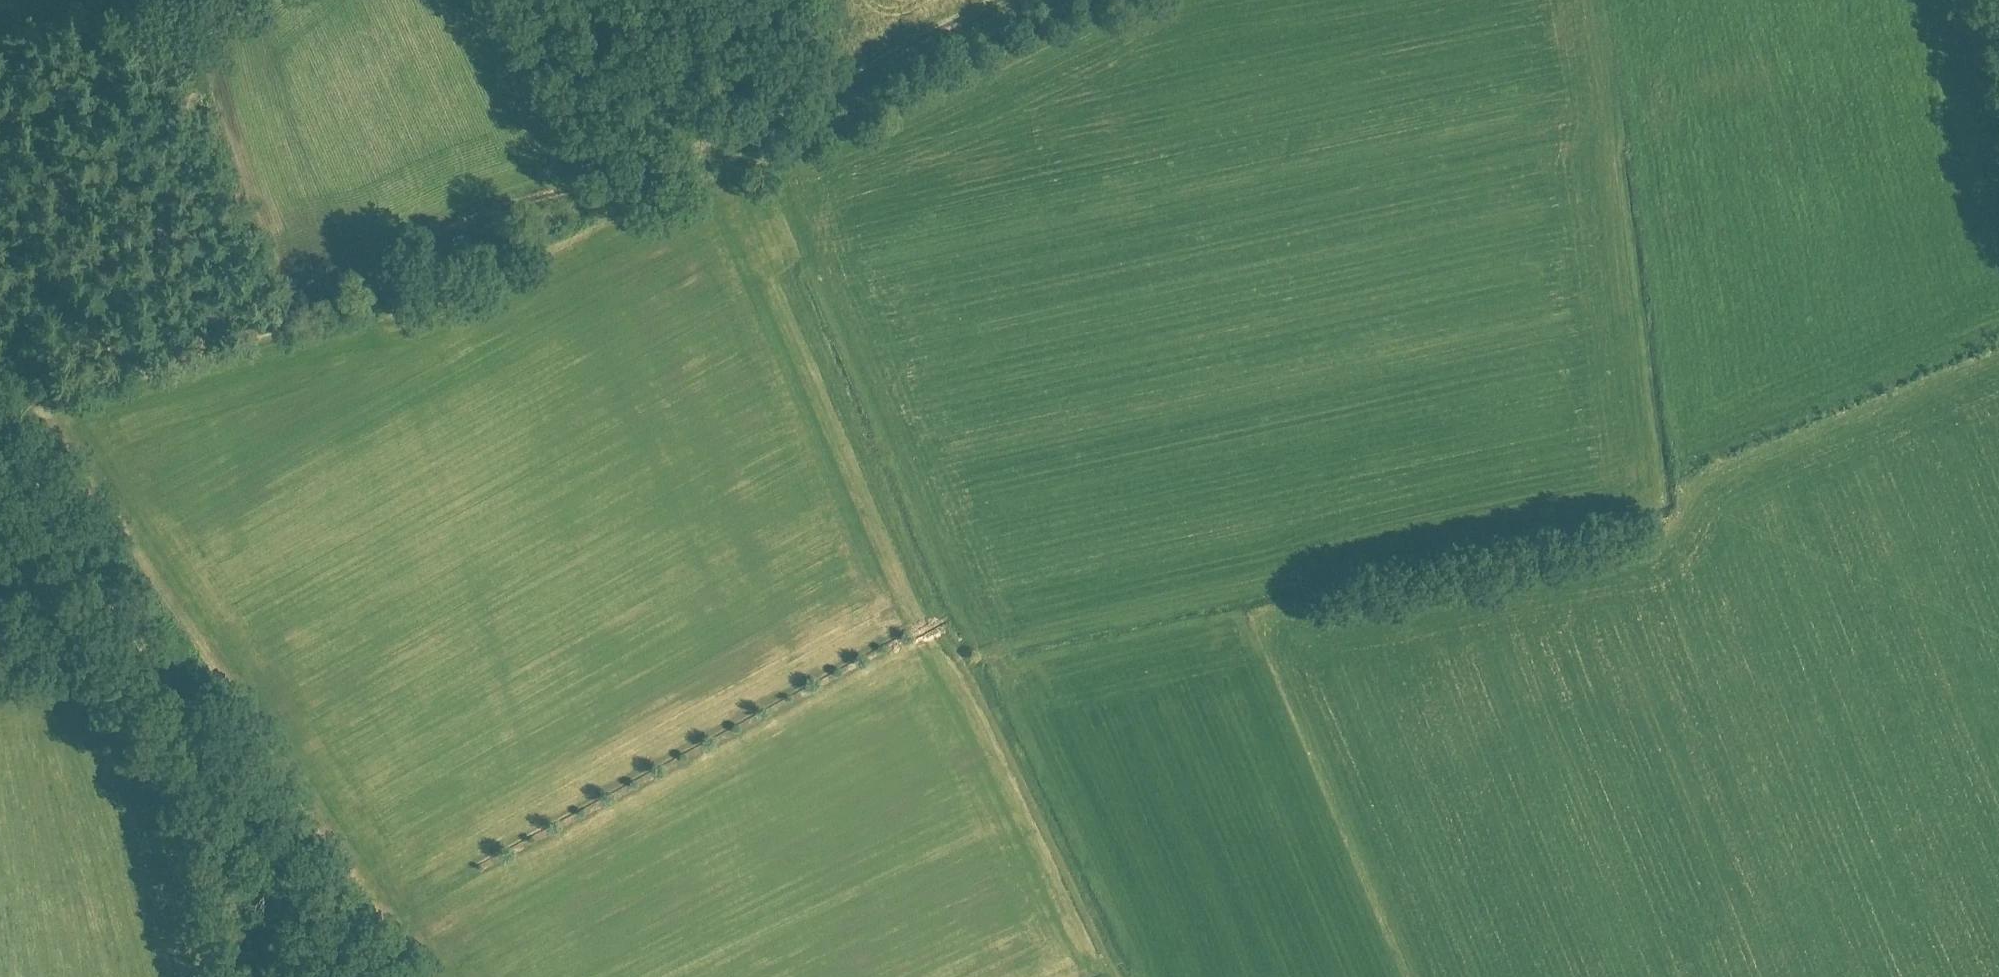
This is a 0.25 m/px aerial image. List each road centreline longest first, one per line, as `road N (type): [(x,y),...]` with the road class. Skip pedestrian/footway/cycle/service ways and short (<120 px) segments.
road 1 (track): [(365,976),(0,422)]

